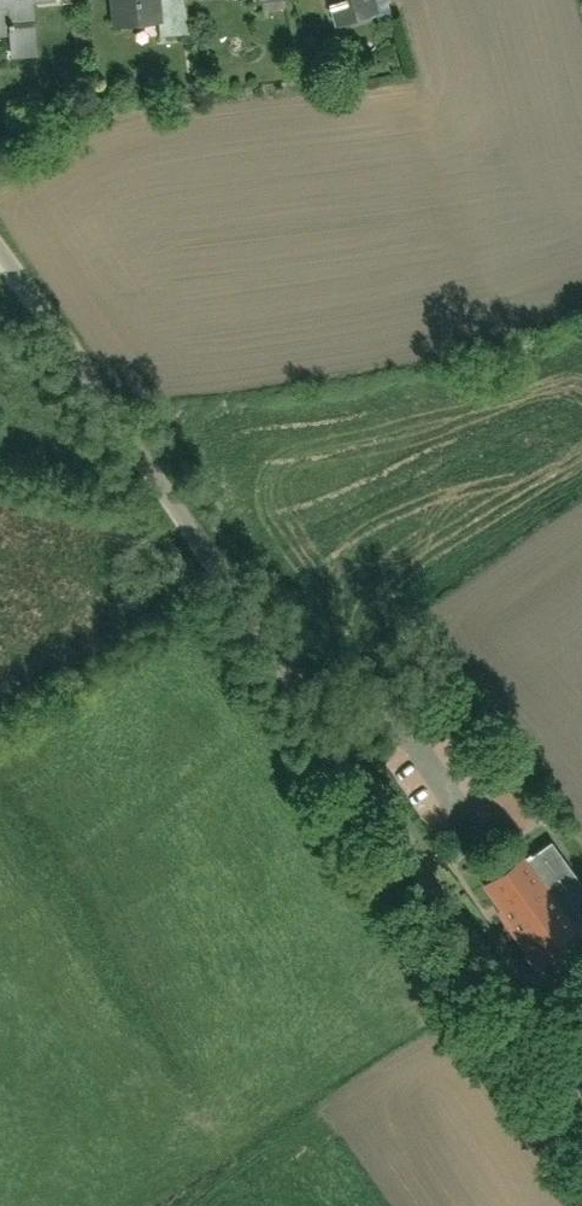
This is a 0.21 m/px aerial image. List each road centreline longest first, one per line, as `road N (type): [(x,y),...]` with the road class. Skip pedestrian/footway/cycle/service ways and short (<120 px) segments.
road 1 (residential): [(581,1097),(0,247)]

